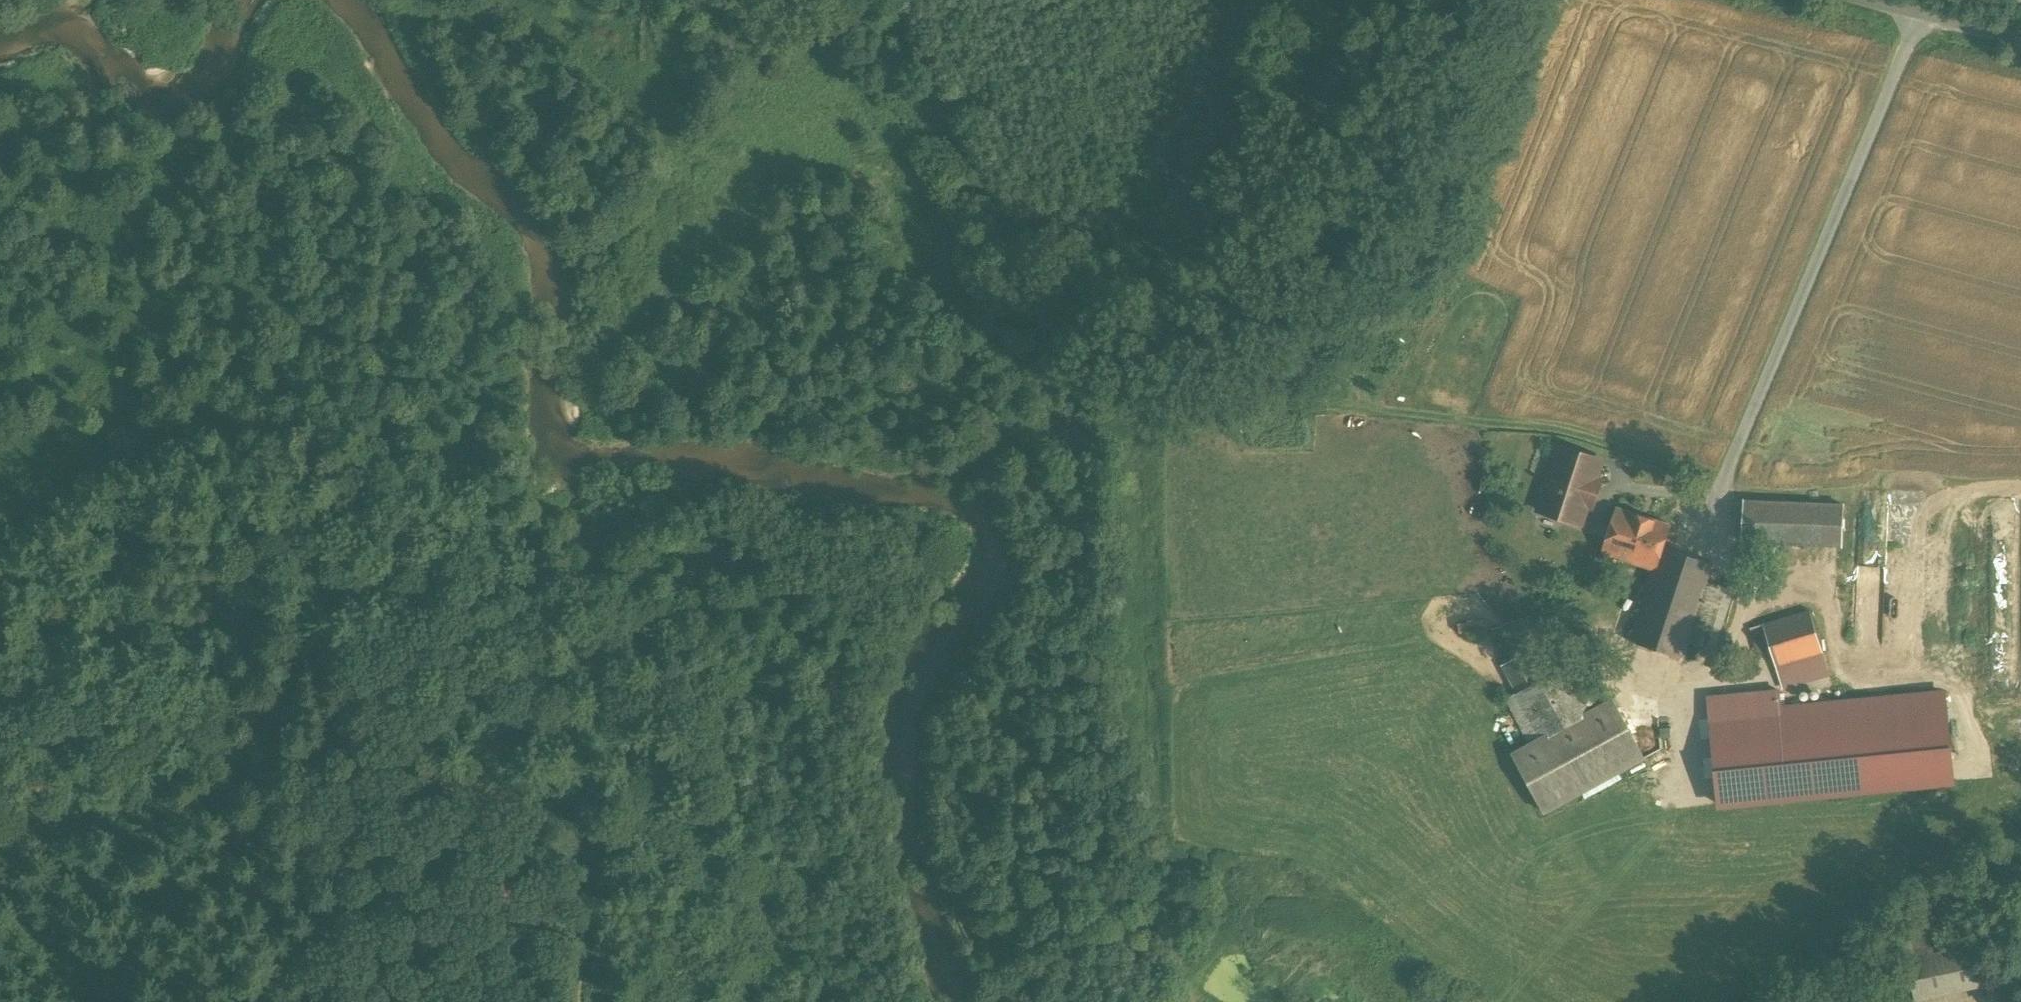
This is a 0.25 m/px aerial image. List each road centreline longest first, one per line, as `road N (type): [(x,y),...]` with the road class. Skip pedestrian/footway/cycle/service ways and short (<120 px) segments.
road 1 (track): [(415,805),(451,787),(558,824),(582,841),(577,1001)]
road 2 (track): [(249,1001),(415,805)]
road 3 (unclassified): [(1857,0),(2020,42)]

